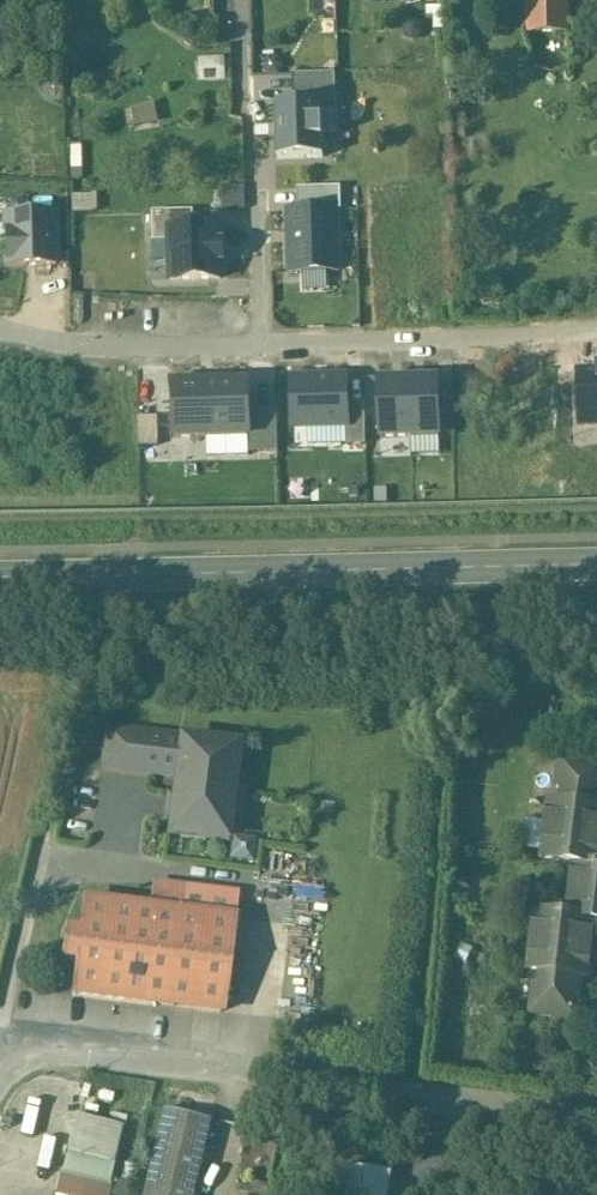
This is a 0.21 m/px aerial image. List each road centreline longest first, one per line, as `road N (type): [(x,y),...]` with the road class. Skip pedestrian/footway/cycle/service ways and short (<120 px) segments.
road 1 (residential): [(0,1050),(596,1111)]
road 2 (residential): [(0,339),(77,350),(557,344),(596,336)]
road 3 (secondary): [(0,577),(596,564)]

